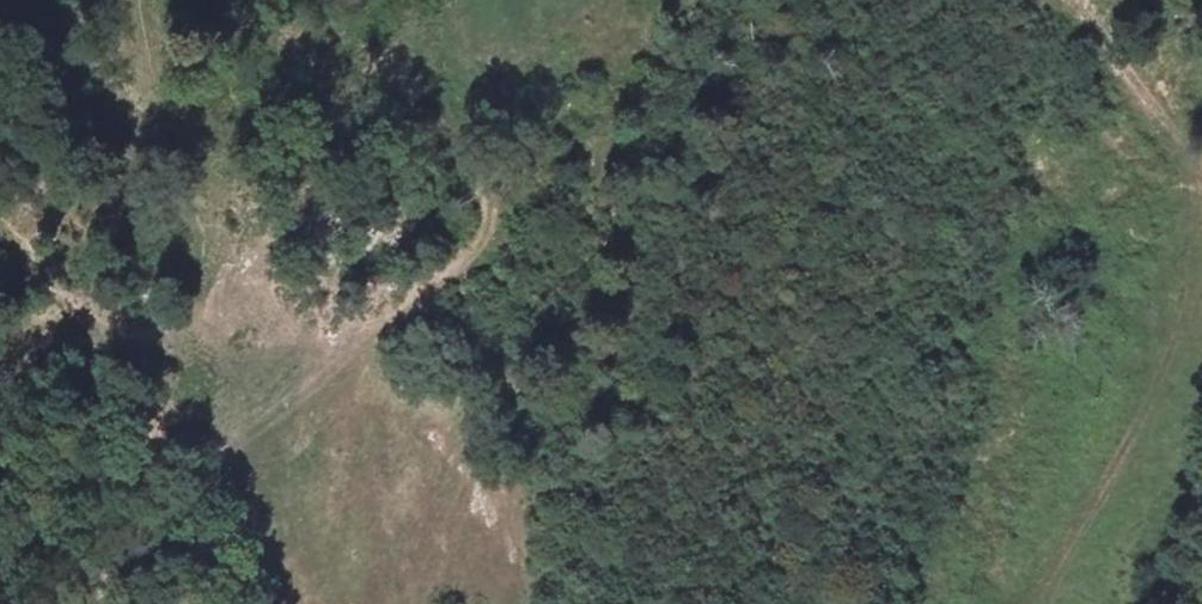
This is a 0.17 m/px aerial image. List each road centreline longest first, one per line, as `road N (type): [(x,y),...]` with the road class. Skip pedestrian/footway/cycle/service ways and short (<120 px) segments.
road 1 (track): [(0,218),(74,322),(201,349),(311,343),(445,295),(501,210),(561,188),(615,248),(622,603)]
road 2 (track): [(1021,603),(1083,526),(1158,392),(1201,289)]
road 3 (track): [(1201,208),(1196,185),(1088,16),(1066,0)]
road 4 (track): [(561,188),(561,64),(546,0)]

